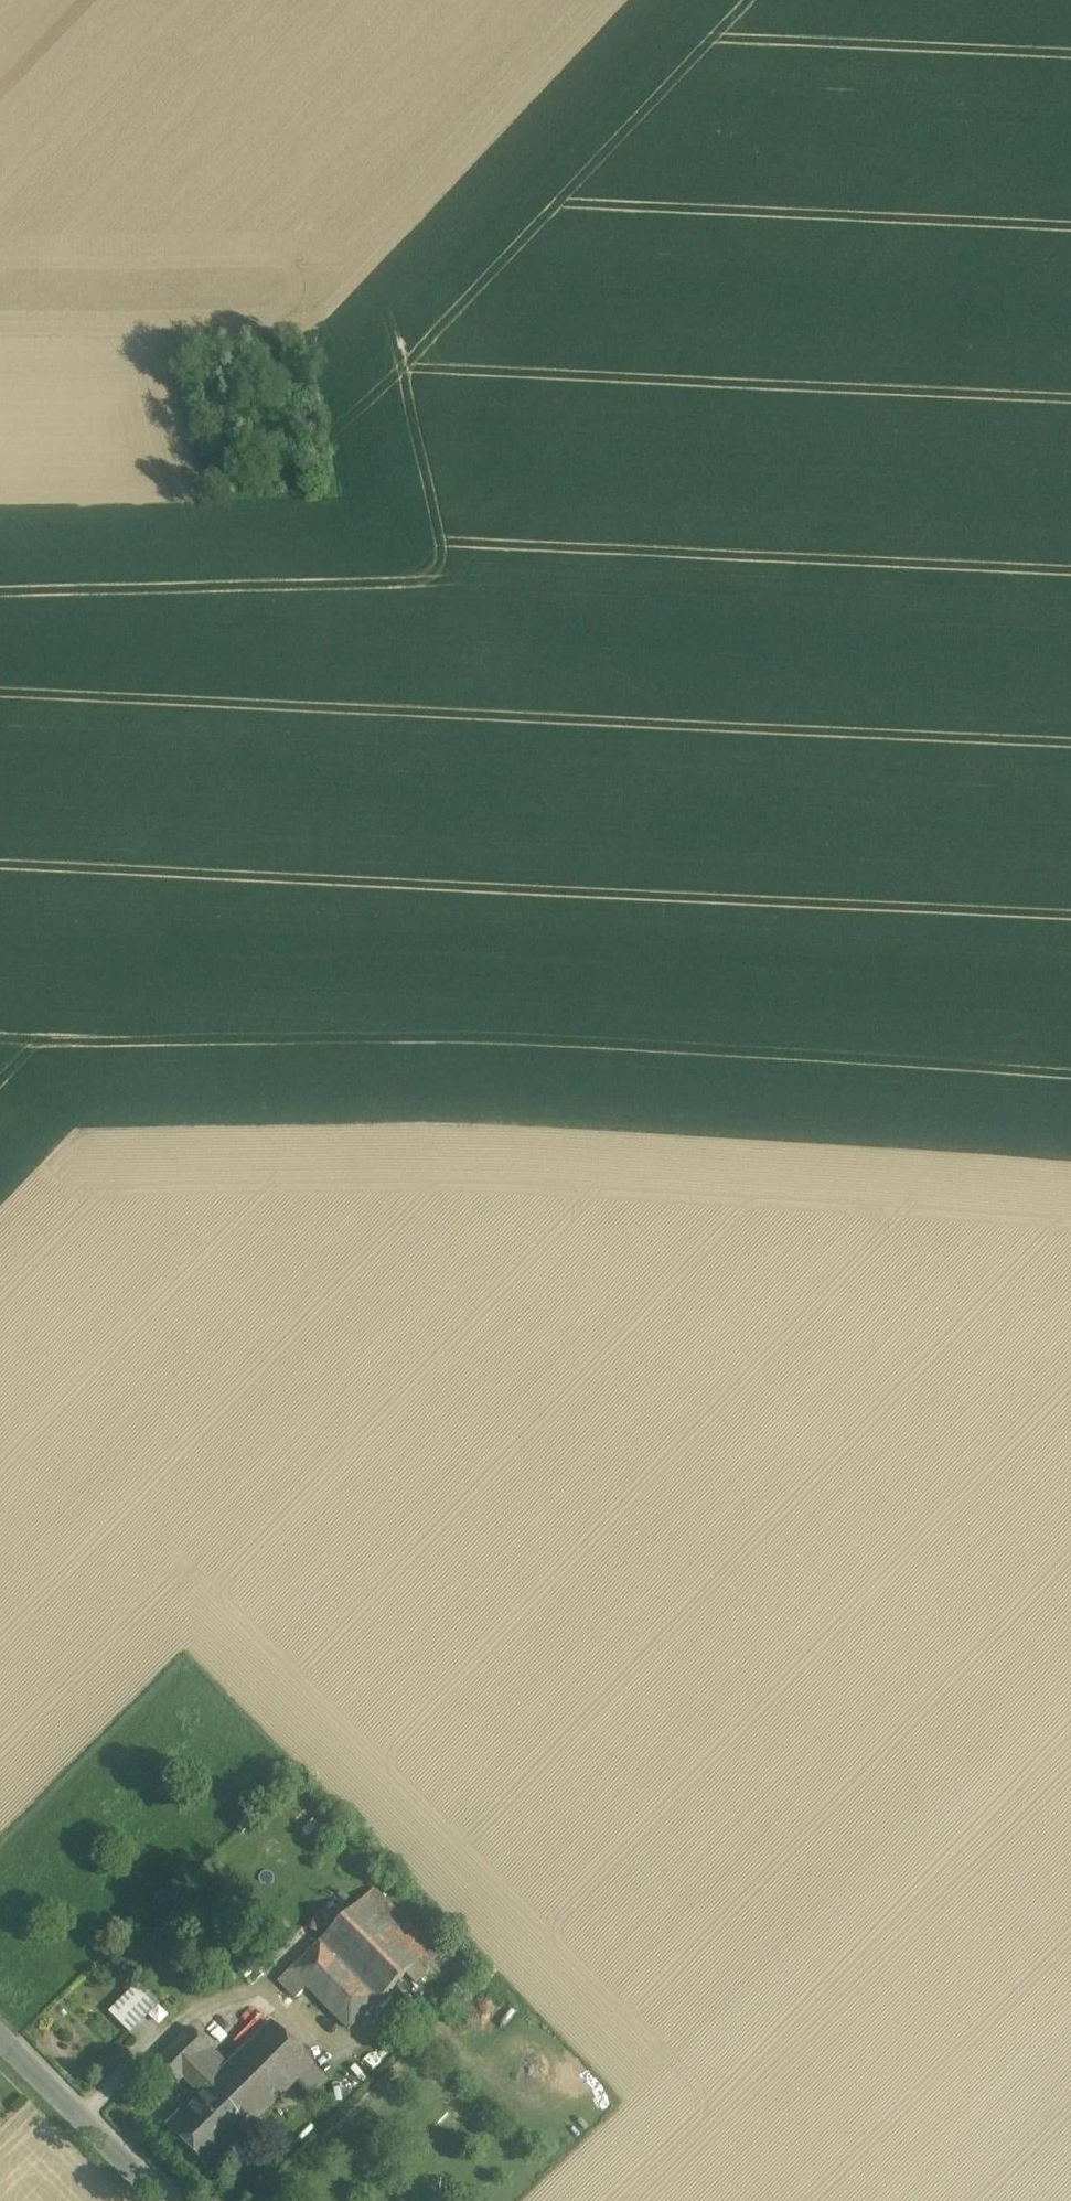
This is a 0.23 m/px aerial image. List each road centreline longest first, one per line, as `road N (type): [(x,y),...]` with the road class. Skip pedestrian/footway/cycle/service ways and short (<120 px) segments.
road 1 (tertiary): [(0,2029),(172,2200)]

